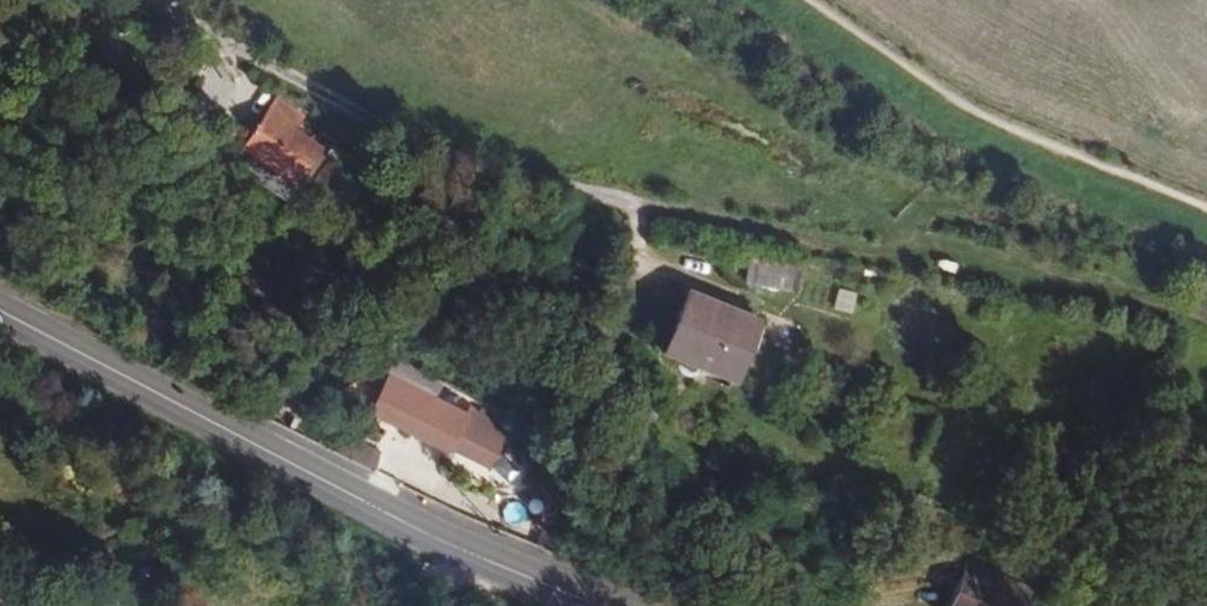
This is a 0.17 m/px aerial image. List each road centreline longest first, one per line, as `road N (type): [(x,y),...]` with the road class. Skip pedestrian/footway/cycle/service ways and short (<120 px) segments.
road 1 (residential): [(162,0),(438,155),(903,260)]
road 2 (secondary): [(0,312),(437,543),(590,605)]

